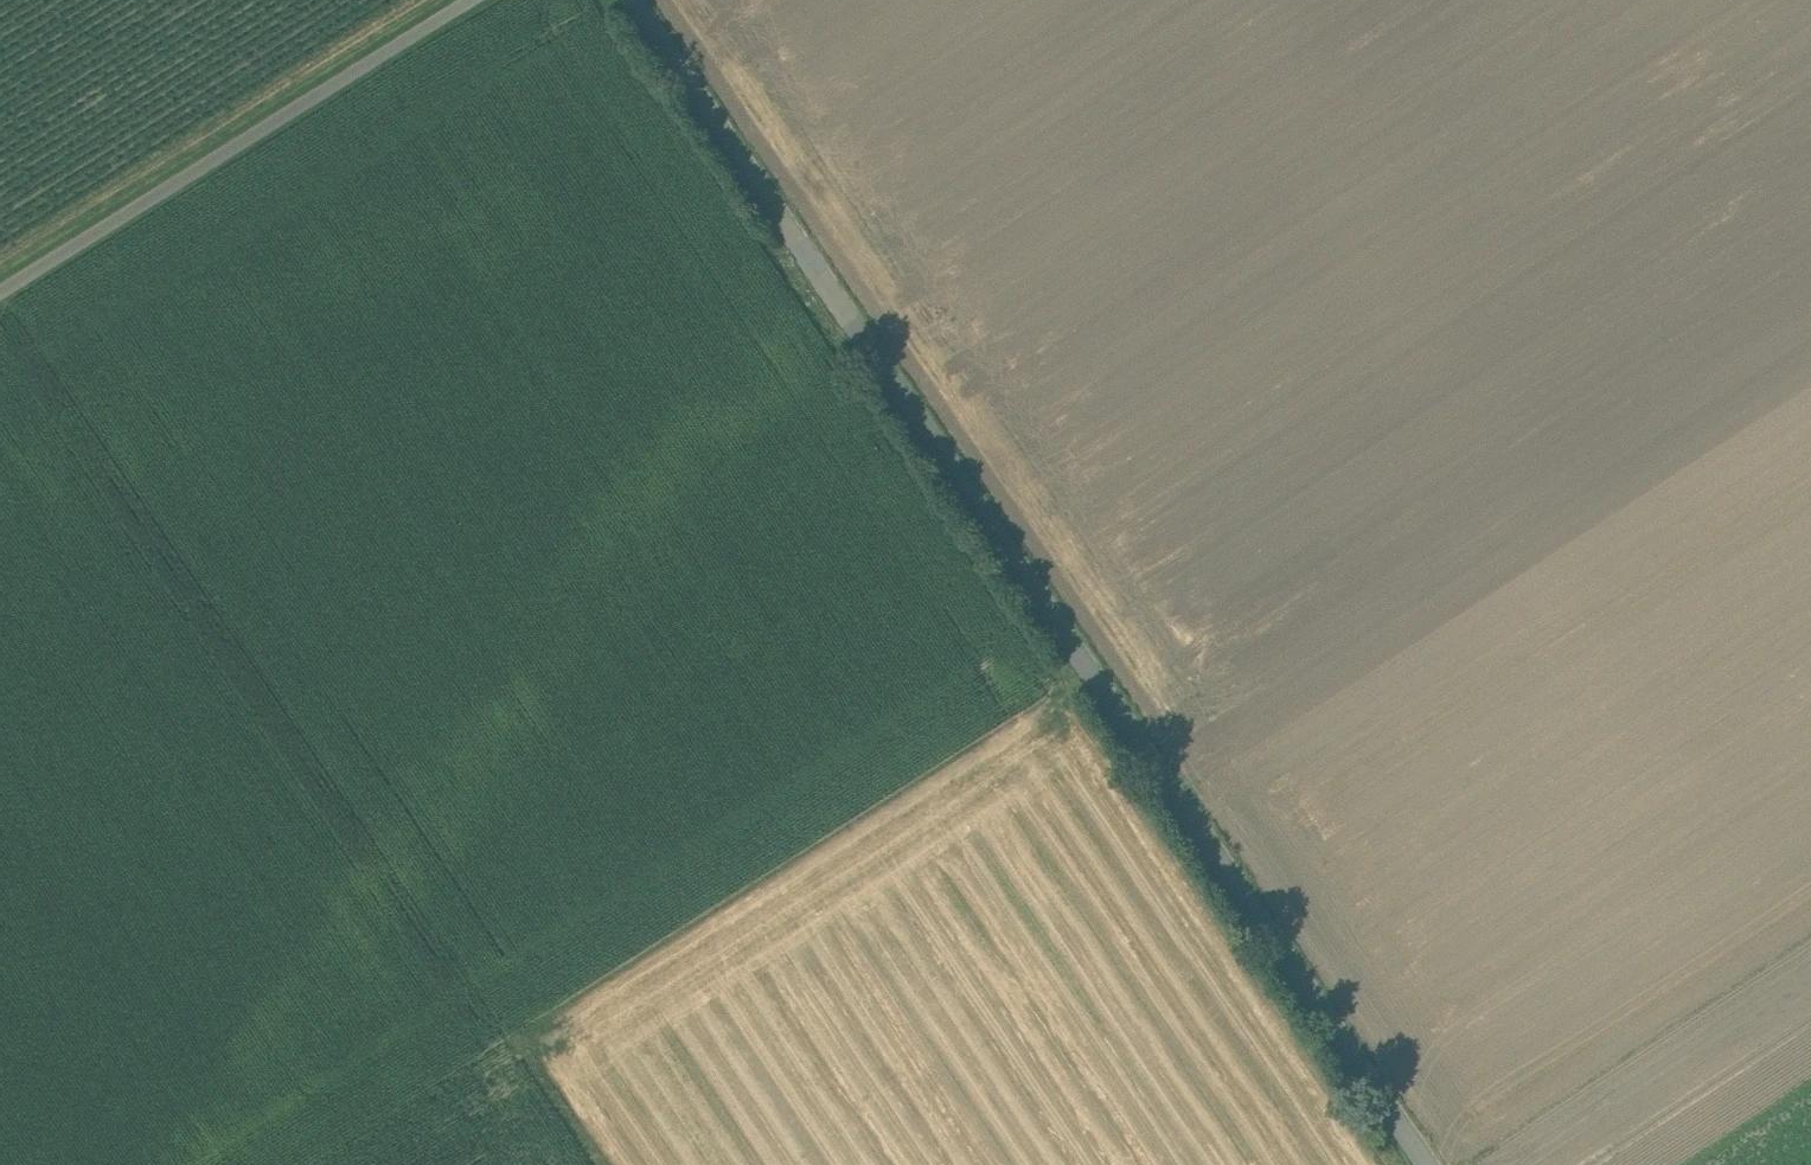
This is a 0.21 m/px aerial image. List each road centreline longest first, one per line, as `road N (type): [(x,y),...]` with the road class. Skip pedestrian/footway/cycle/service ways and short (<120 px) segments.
road 1 (unclassified): [(1424,1164),(631,0)]

